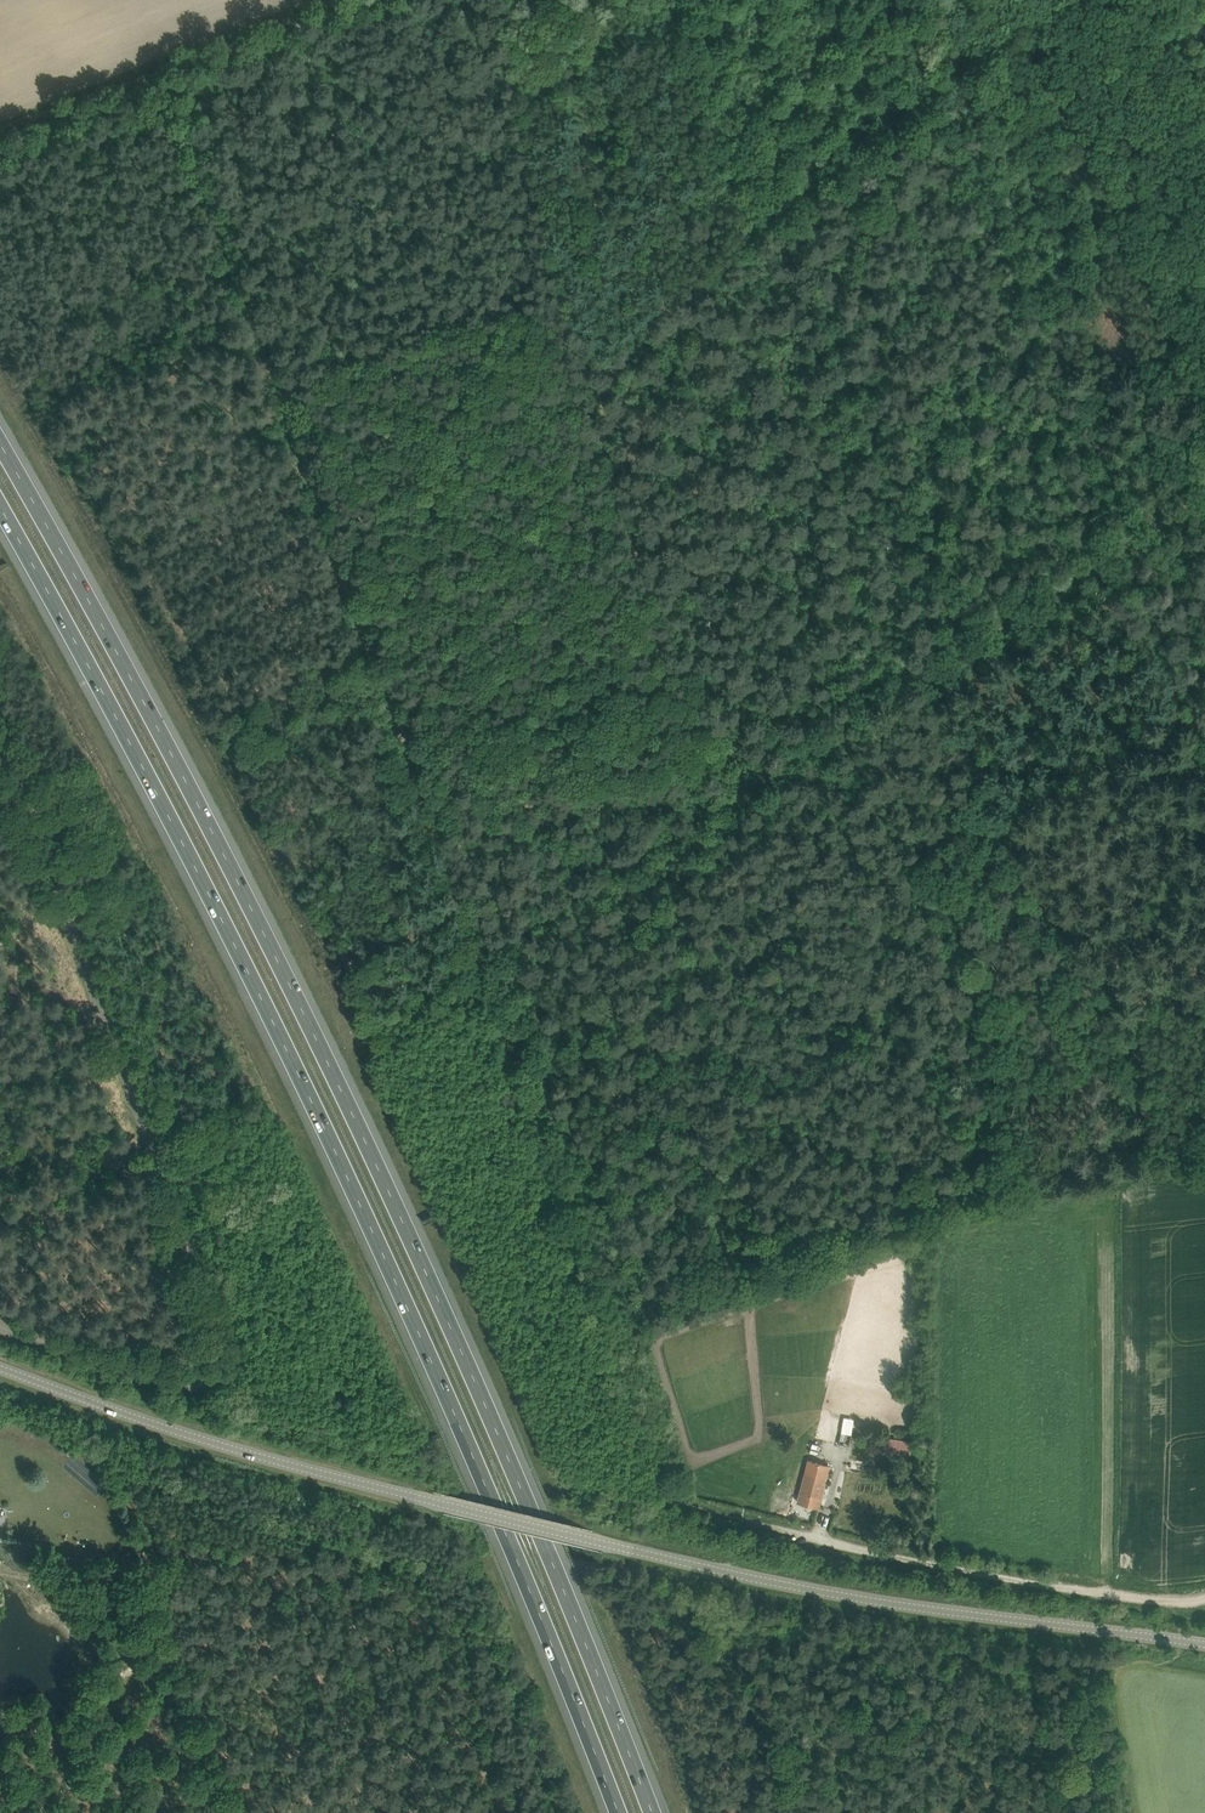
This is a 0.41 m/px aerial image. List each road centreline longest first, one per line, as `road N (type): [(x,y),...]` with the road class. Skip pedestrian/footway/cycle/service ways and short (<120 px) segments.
road 1 (motorway): [(652,1812),(514,1475),(286,974),(0,446)]
road 2 (motorway): [(0,508),(262,998),(483,1478),(618,1812)]
road 3 (tertiary): [(1204,1644),(897,1604),(739,1574),(322,1473),(0,1363)]
road 4 (track): [(356,0),(151,74),(481,974)]
road 5 (unclassified): [(0,1329),(177,1382),(201,1384),(225,1365),(222,1330),(0,738)]
road 6 (track): [(673,1496),(481,974)]
road 7 (track): [(759,793),(674,631),(614,440),(618,374),(641,336),(685,305)]
road 8 (track): [(1204,1598),(1174,1603),(883,1555),(673,1496)]
road 9 (track): [(759,793),(1204,498)]
road 10 (track): [(1014,17),(1051,71),(1204,408)]
road 11 (track): [(481,974),(759,793)]
road 12 (track): [(792,1812),(728,1634)]
road 13 (track): [(728,1634),(908,1643)]

